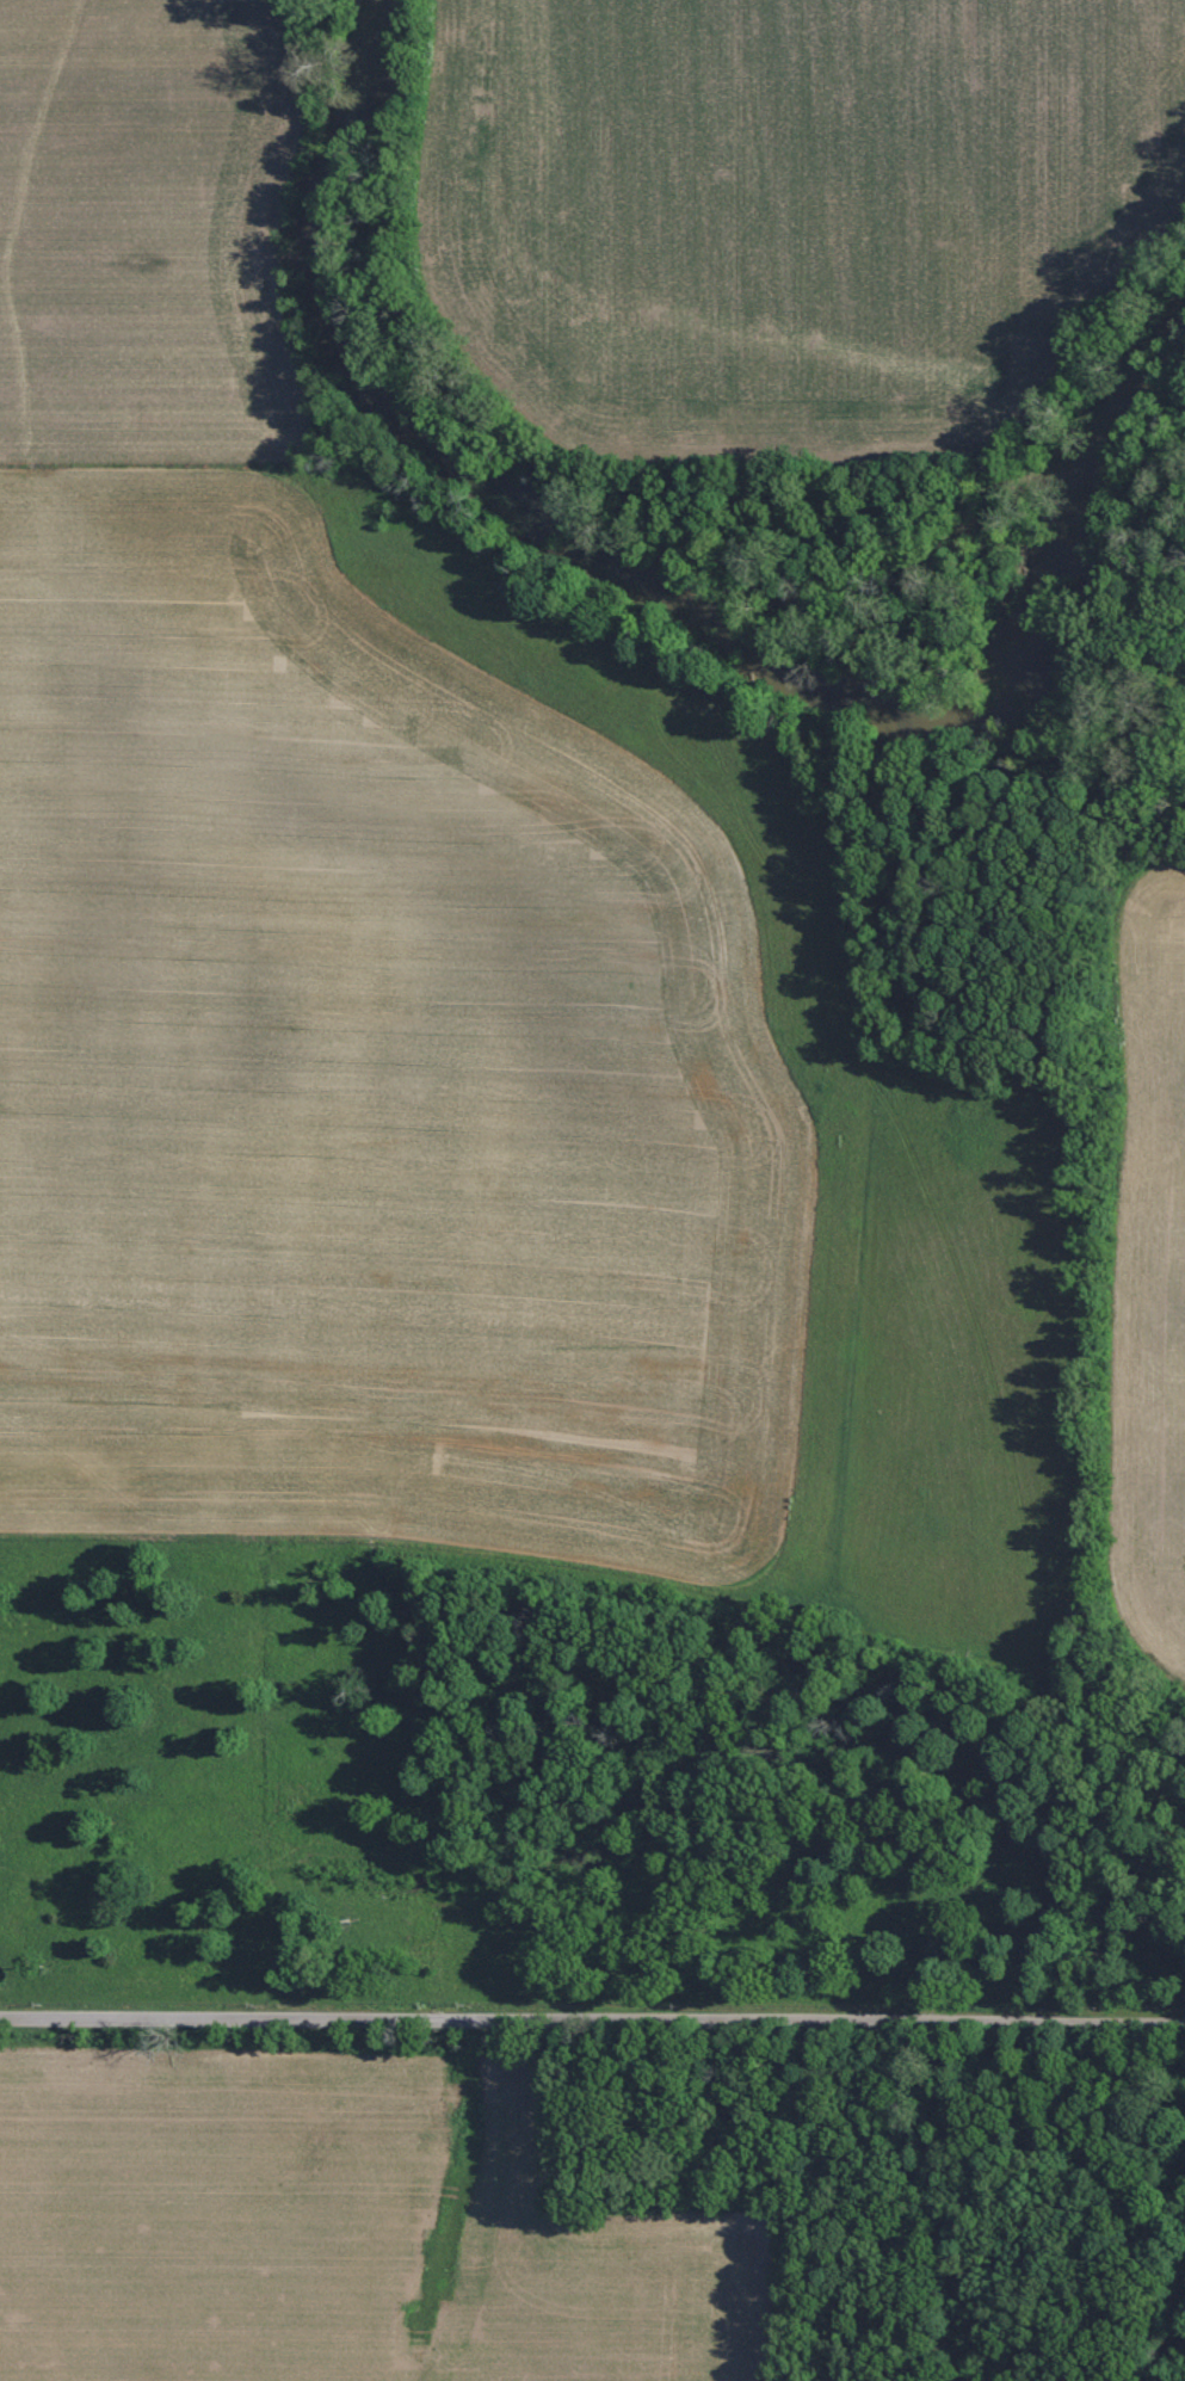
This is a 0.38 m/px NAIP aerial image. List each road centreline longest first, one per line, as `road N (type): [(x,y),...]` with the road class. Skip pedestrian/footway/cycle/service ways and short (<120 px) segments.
road 1 (residential): [(1184,2019),(0,2016)]

